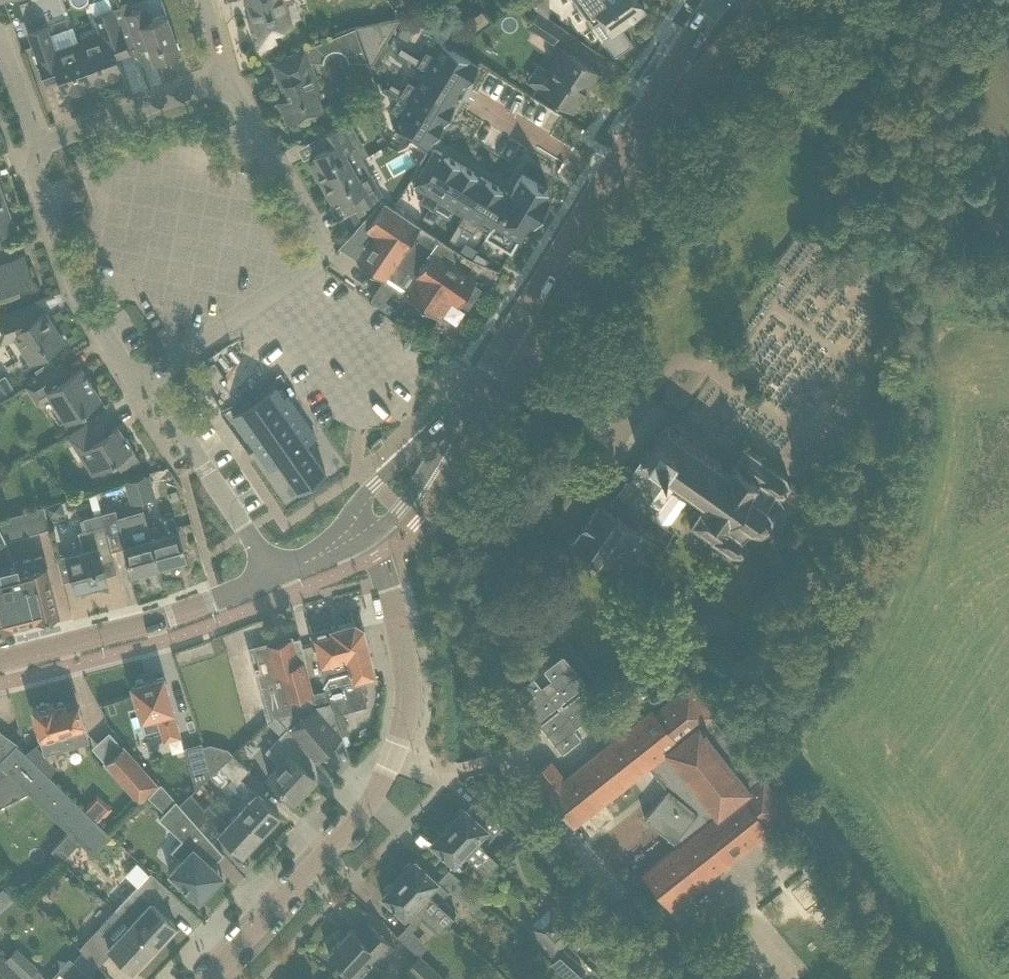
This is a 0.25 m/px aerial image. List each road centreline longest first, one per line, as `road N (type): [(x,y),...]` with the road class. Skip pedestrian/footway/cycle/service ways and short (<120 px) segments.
road 1 (residential): [(144,380),(319,257),(318,236),(226,81)]
road 2 (tertiary): [(443,435),(500,358),(610,175)]
road 3 (unclassified): [(203,978),(354,826),(394,756)]
road 4 (tertiary): [(0,662),(153,623),(271,573)]
road 5 (residential): [(39,145),(34,171),(76,289),(124,364),(144,380)]
road 6 (residential): [(394,756),(411,685),(396,616),(357,530)]
road 7 (residential): [(144,380),(271,573)]
road 8 (tertiary): [(610,175),(717,0)]
road 9 (residential): [(39,145),(226,81)]
road 10 (residential): [(476,98),(610,175)]
road 11 (tertiary): [(443,435),(375,483),(361,502),(357,530)]
road 12 (tertiary): [(357,530),(399,510),(443,435)]

